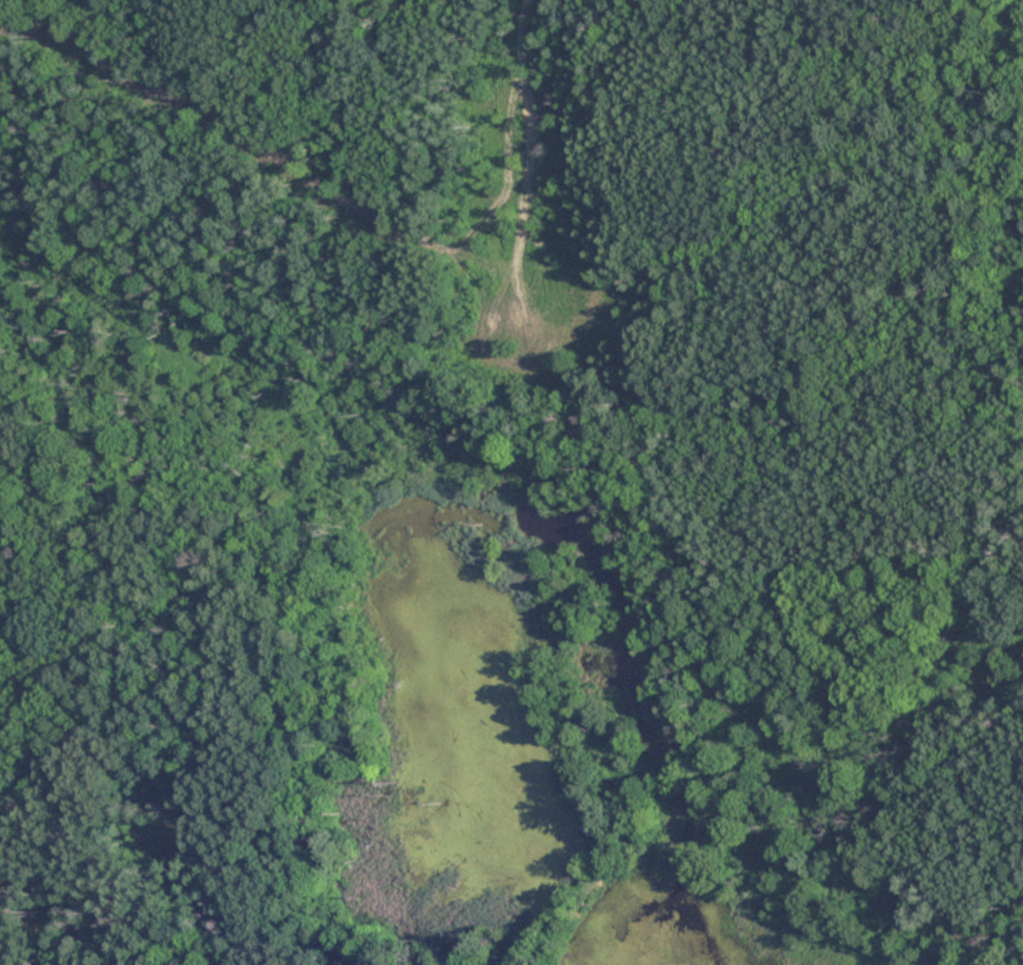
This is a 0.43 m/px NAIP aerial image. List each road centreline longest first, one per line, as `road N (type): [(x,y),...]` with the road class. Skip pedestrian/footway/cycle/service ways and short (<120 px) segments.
road 1 (residential): [(572,0),(551,377),(436,371),(427,321),(441,23),(462,0)]

